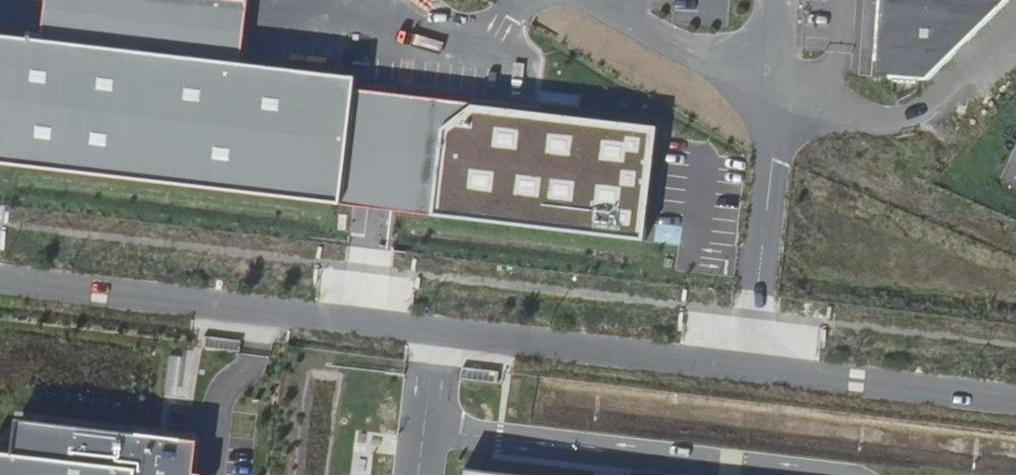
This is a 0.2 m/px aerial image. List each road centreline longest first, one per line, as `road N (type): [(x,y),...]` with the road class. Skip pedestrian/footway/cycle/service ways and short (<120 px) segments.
road 1 (unclassified): [(0,281),(745,370)]
road 2 (unclassified): [(767,71),(775,147),(745,370)]
road 3 (unclassified): [(745,370),(1015,403)]

